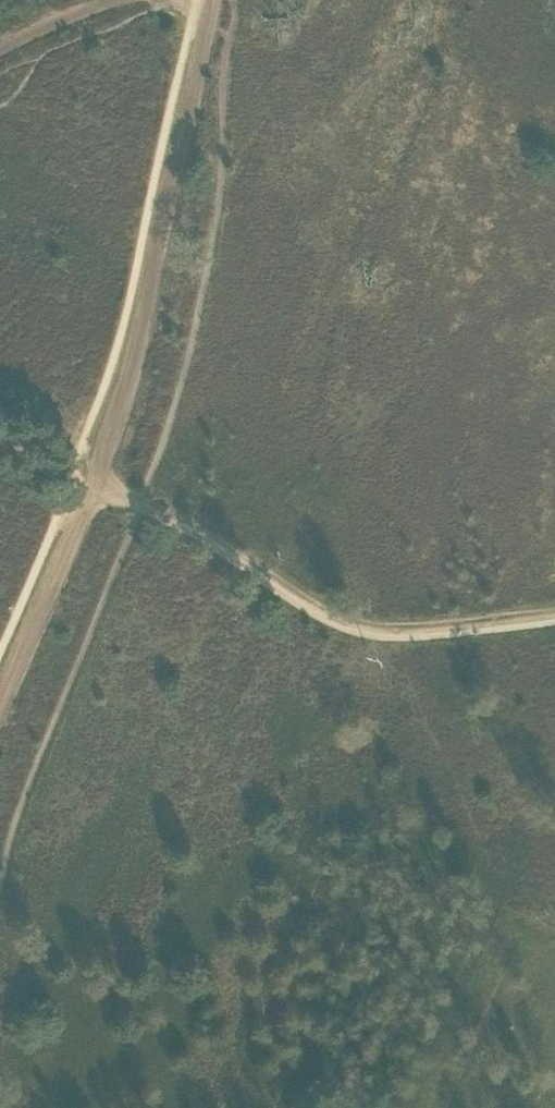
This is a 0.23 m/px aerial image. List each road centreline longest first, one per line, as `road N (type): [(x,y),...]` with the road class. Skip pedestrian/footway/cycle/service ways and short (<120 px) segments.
road 1 (track): [(204,0),(198,58),(97,480),(0,705)]
road 2 (track): [(140,500),(214,535),(327,612),(365,627),(554,611)]
road 3 (track): [(110,0),(0,49)]

